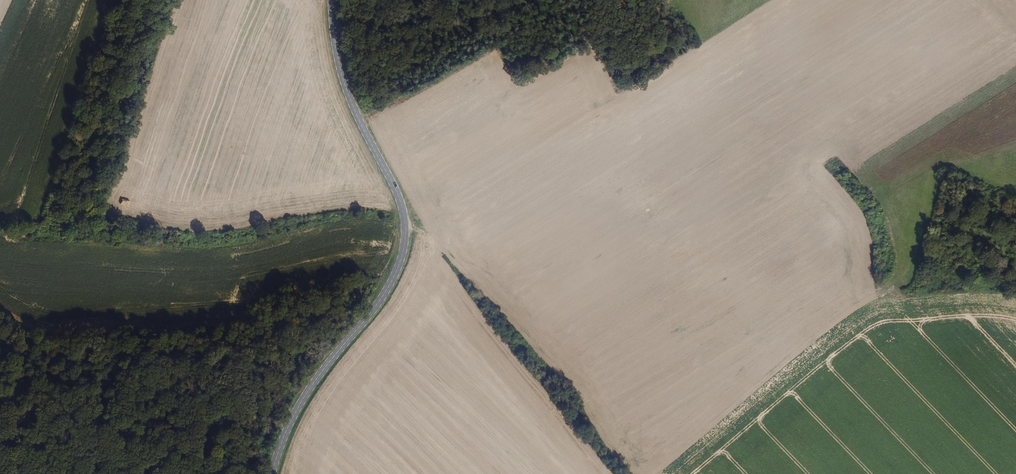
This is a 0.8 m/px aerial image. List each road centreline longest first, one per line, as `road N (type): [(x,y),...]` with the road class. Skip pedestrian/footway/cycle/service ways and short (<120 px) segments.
road 1 (secondary): [(273,473),(296,412),(384,294),(404,242),(400,200),(346,88),(332,0)]

